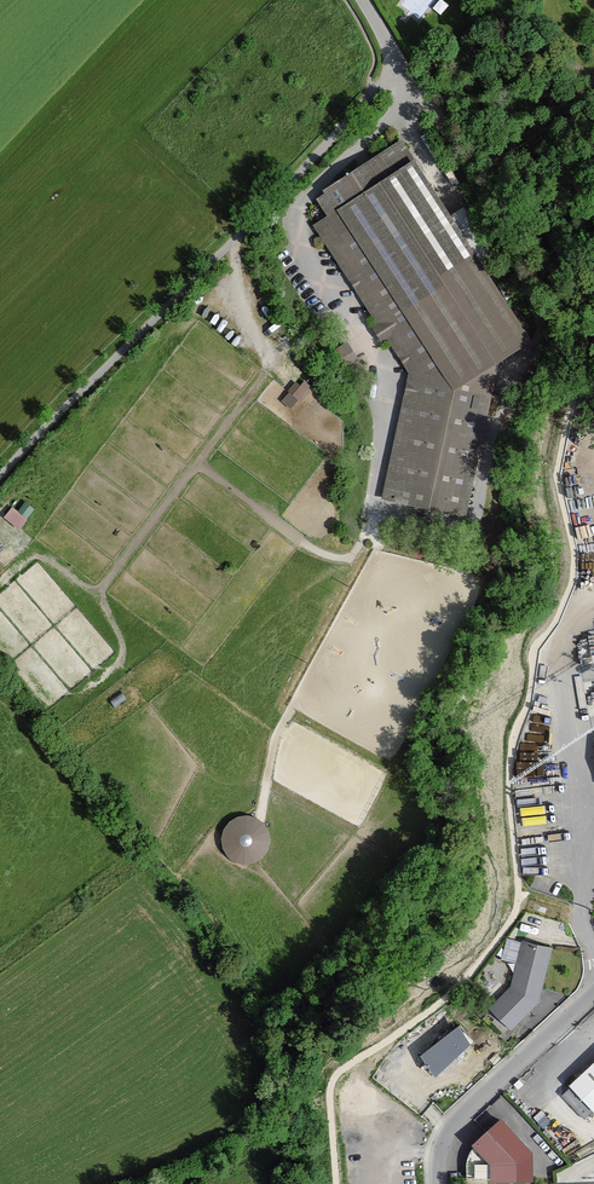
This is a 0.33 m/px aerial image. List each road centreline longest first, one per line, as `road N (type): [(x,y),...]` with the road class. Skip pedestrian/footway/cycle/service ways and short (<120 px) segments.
road 1 (track): [(389,71),(441,122),(543,329)]
road 2 (unclassified): [(593,993),(455,1123),(438,1149),(436,1183)]
road 3 (track): [(436,114),(507,11)]

